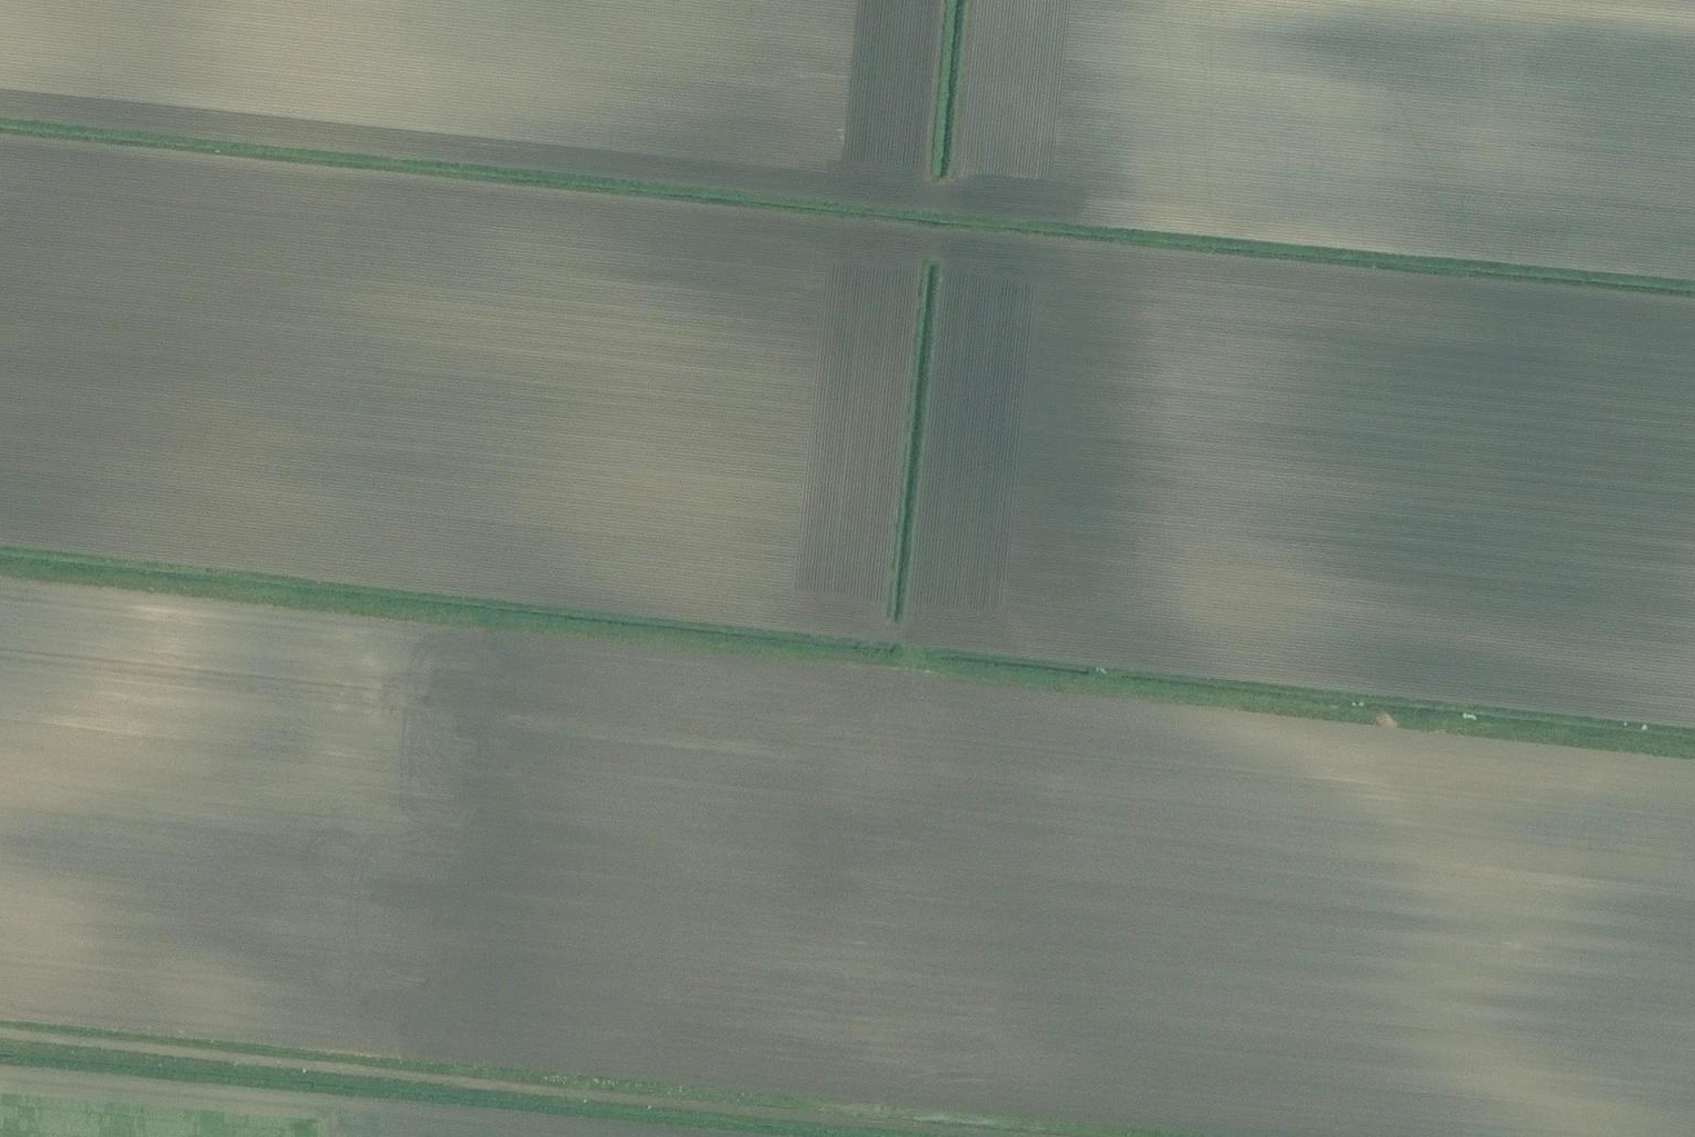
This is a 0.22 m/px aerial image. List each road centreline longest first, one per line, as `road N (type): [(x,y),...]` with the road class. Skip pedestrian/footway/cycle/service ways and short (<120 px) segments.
road 1 (track): [(0,1048),(970,1136)]

